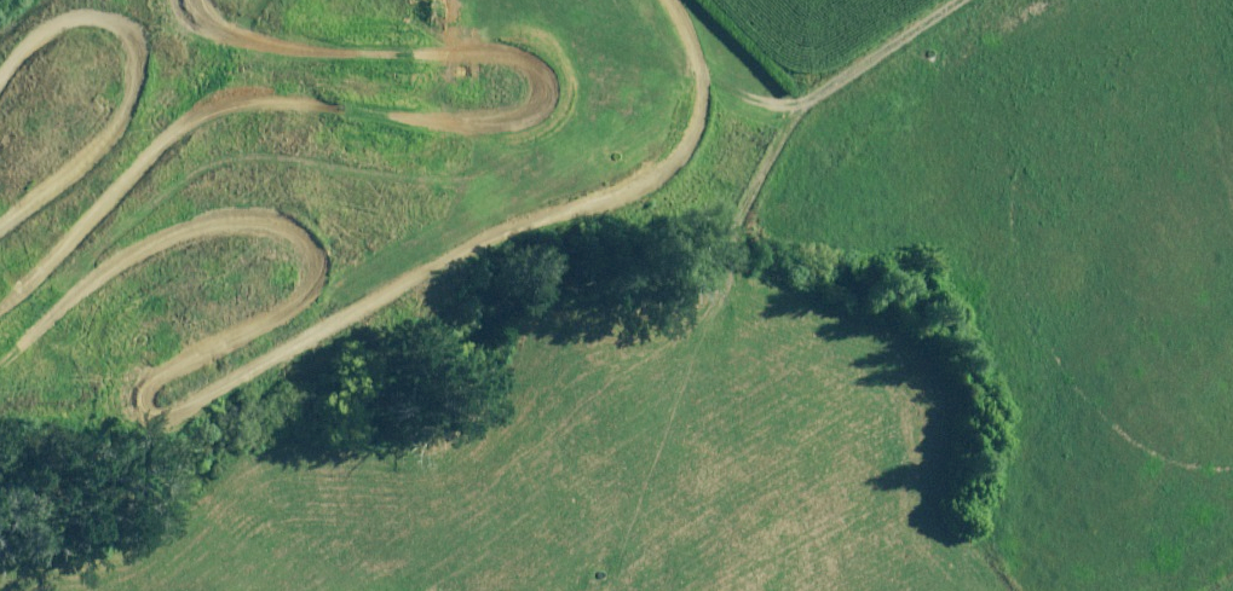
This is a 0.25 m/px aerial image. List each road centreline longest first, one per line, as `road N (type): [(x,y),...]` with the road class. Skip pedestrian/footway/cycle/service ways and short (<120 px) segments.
road 1 (track): [(665,0),(699,67),(695,130),(672,171),(620,204),(546,227),(313,336),(168,421),(122,421),(110,403),(124,377),(169,367),(317,301),(321,260),(303,235),(266,227),(203,230),(157,250)]
road 2 (track): [(0,295),(185,114),(234,98),(412,122),(484,121),(532,108),(553,81),(543,55),(512,45),(408,55),(288,48),(232,34),(191,14),(185,0)]
road 3 (track): [(0,78),(48,26),(93,13),(116,26),(135,55),(138,84),(131,119),(99,150),(0,212)]
road 4 (track): [(950,0),(800,104),(699,78)]

